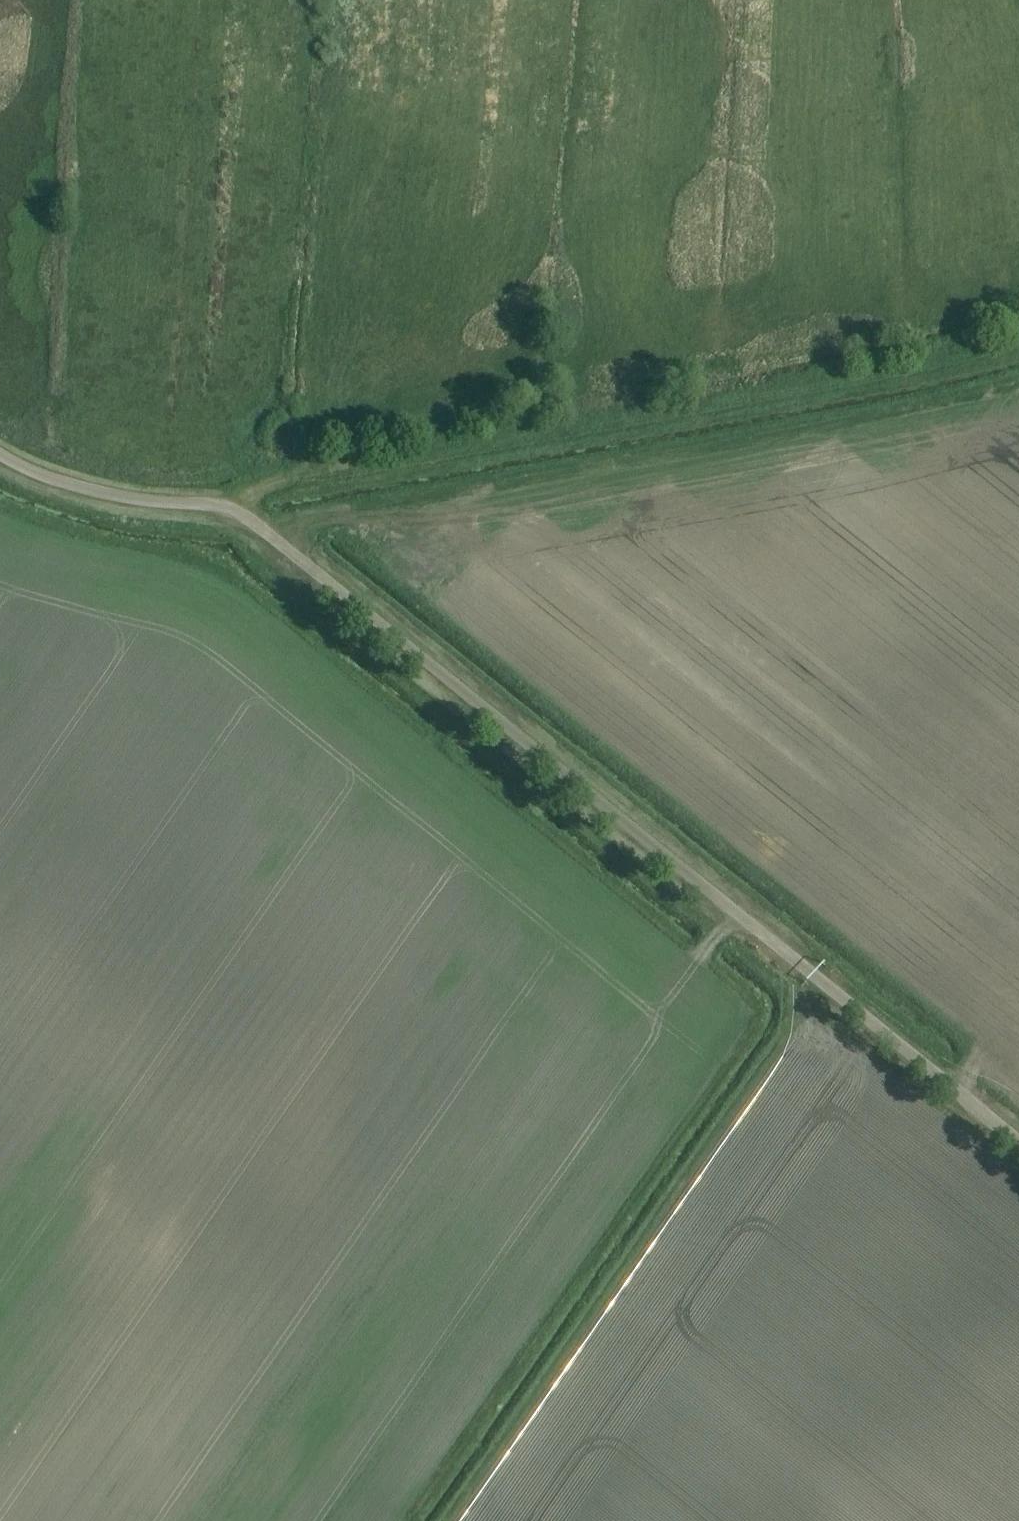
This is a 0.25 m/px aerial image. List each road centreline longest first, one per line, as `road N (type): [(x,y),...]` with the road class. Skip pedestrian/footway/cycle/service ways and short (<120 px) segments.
road 1 (unclassified): [(1018,1141),(257,526),(205,504),(98,491),(0,456)]

